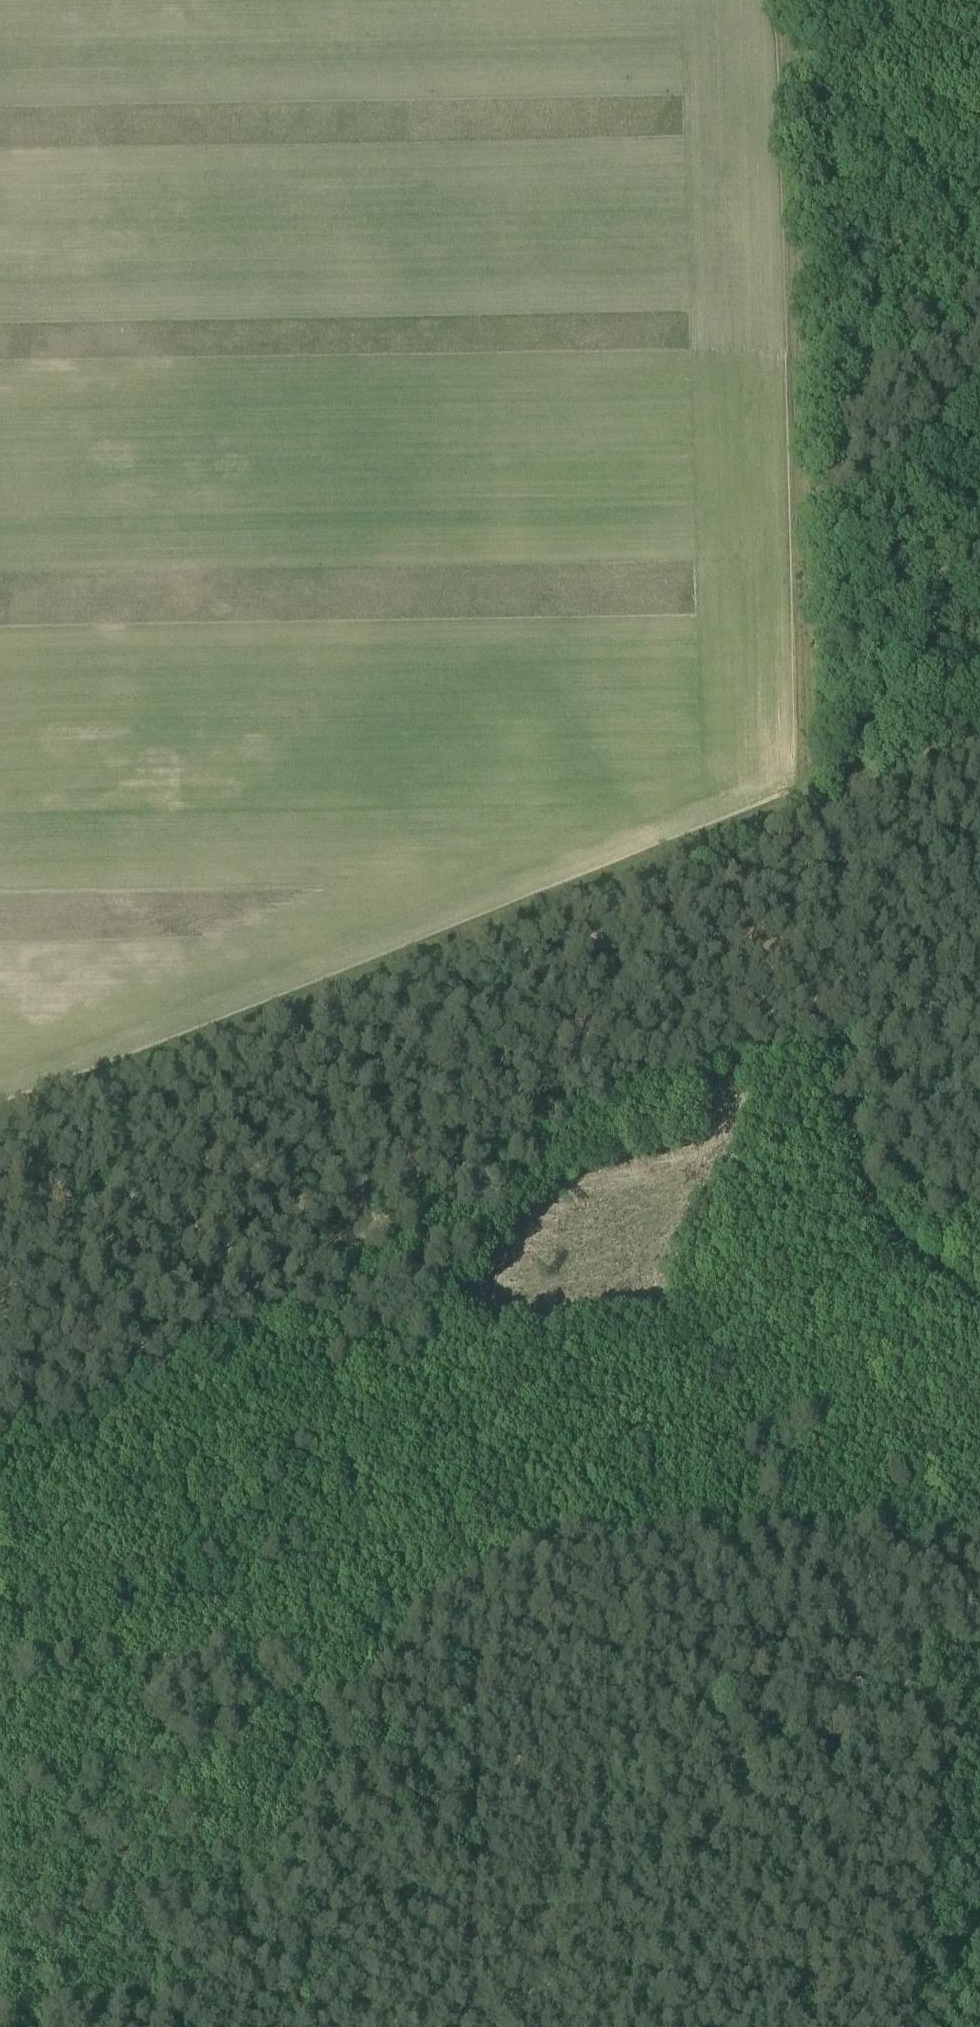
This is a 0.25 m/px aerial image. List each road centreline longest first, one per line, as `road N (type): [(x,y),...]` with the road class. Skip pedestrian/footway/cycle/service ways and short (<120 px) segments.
road 1 (track): [(786,0),(813,798),(0,1098)]

